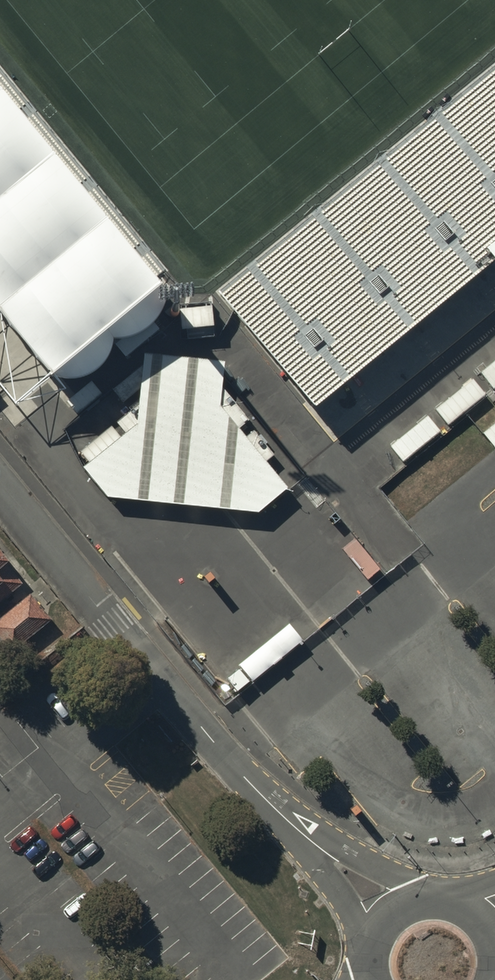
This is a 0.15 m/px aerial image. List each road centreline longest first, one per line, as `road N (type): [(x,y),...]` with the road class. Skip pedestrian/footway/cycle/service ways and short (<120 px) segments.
road 1 (unclassified): [(244,777),(0,481)]
road 2 (unclassified): [(244,777),(433,906)]
road 3 (unclassified): [(379,953),(244,777)]

